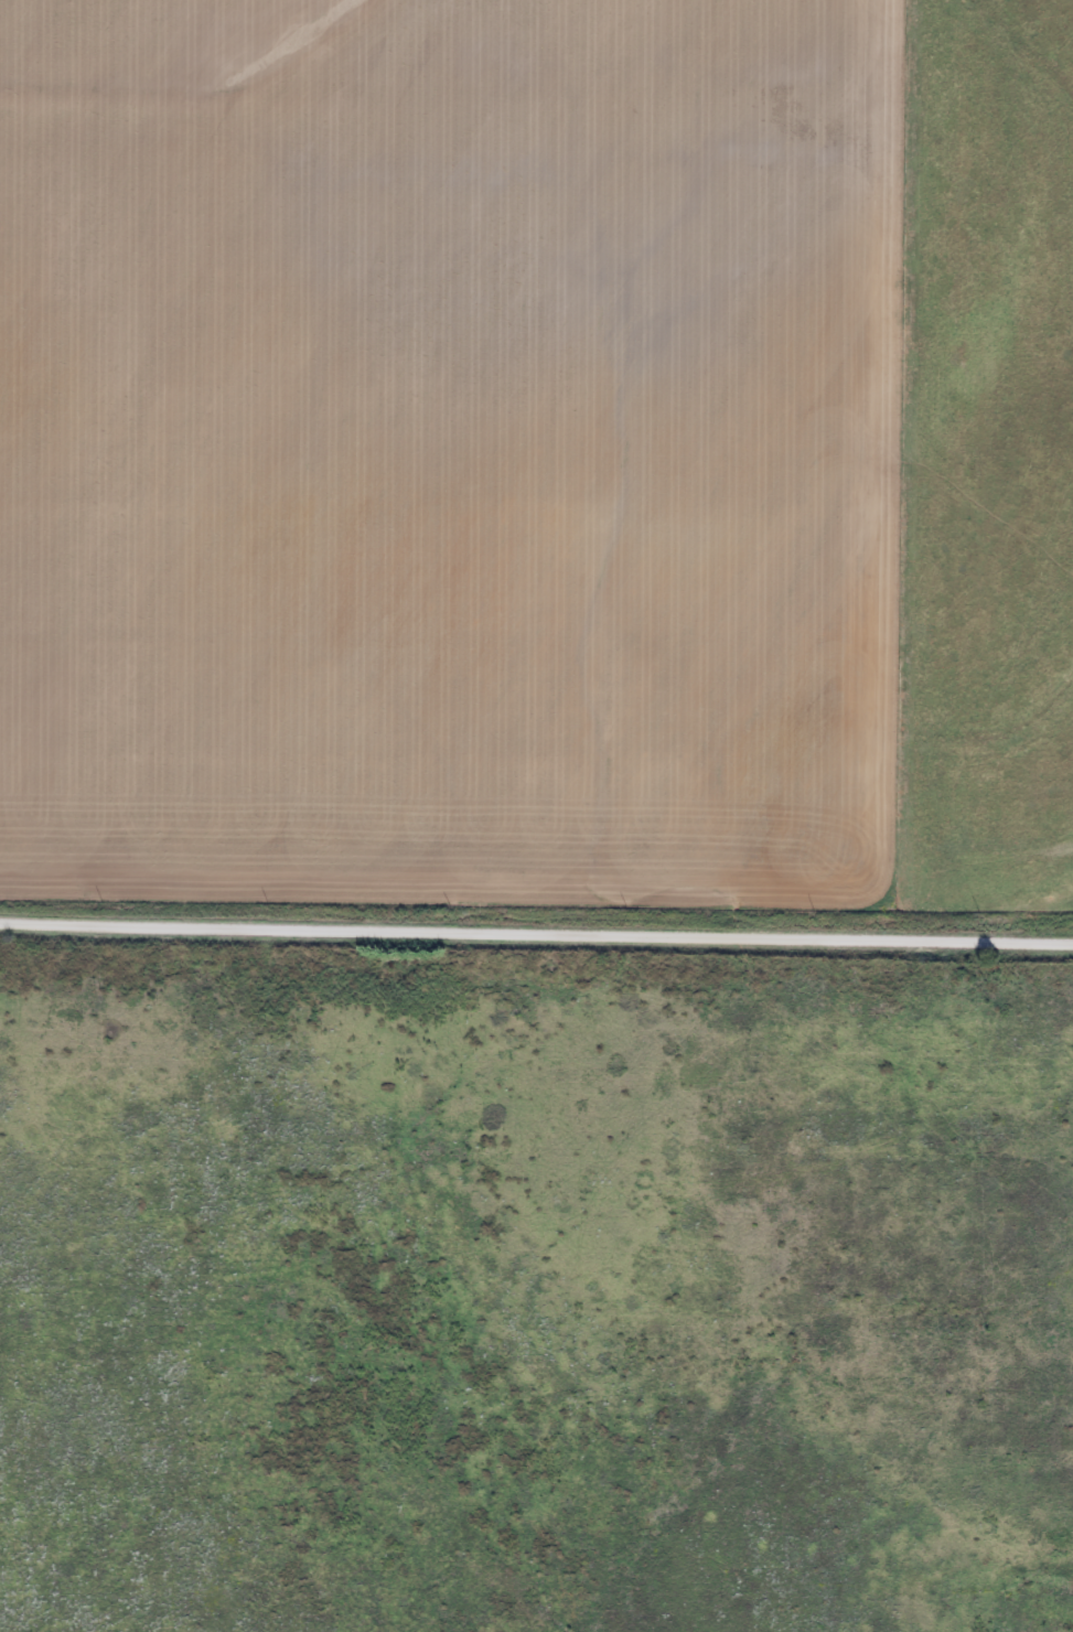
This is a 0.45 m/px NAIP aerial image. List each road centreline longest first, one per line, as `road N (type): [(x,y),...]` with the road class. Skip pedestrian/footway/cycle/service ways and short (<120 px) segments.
road 1 (residential): [(1072,942),(0,922)]

